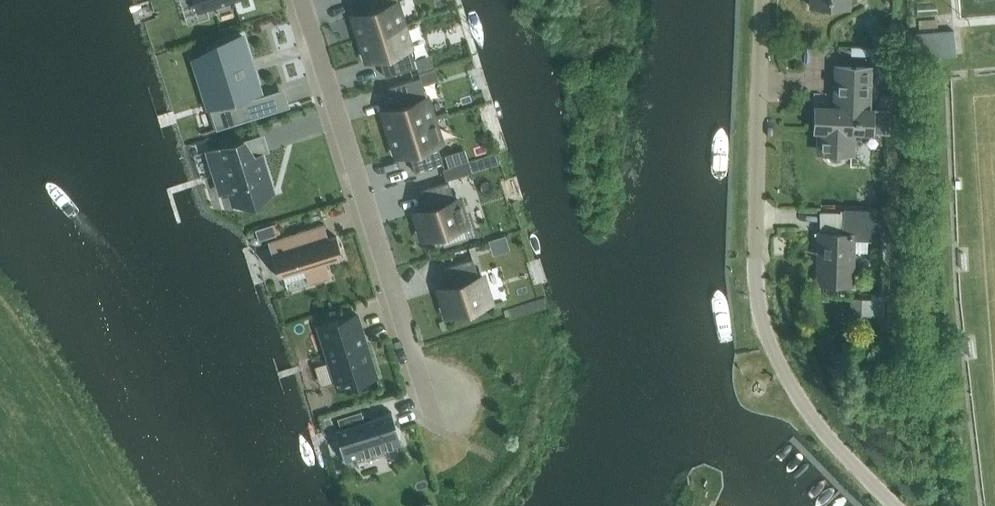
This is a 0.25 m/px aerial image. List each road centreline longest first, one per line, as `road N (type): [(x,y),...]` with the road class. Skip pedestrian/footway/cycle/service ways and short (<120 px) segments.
road 1 (residential): [(431,412),(302,0)]
road 2 (unclassified): [(896,505),(817,422),(780,363),(758,300),(756,229)]
road 3 (residential): [(756,229),(762,0)]

